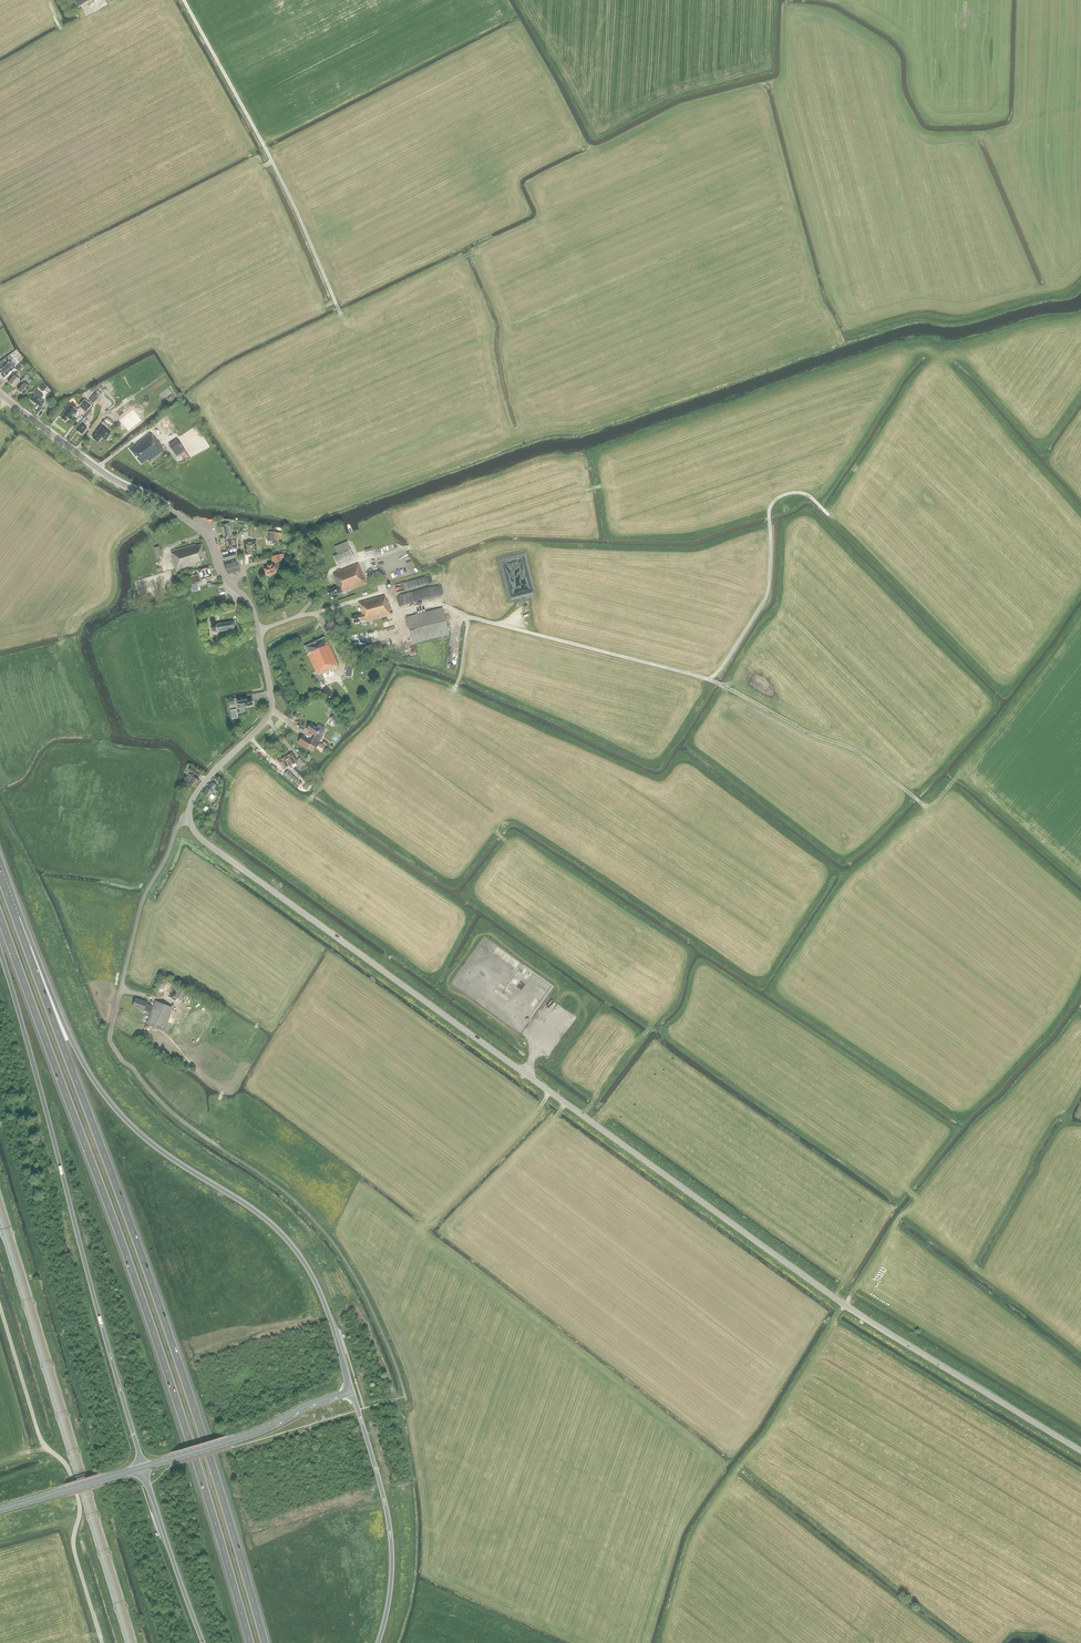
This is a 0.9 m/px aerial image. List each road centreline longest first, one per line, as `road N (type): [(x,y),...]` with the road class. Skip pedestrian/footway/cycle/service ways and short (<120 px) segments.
road 1 (tertiary): [(1080,1451),(827,1292),(208,844),(190,818)]
road 2 (motorway): [(265,1642),(176,1351),(7,895)]
road 3 (motorway): [(0,916),(122,1241),(251,1642)]
road 4 (motorway): [(351,1392),(303,1260),(258,1213),(165,1153),(109,1101),(73,1043),(7,895)]
road 5 (track): [(397,613),(441,605),(713,681),(855,750),(926,806),(958,776)]
road 6 (motorway): [(0,950),(143,1467)]
road 7 (unclassified): [(223,1150),(162,1103),(110,1039),(143,901),(177,828),(190,818)]
road 8 (track): [(341,314),(275,166),(183,0)]
road 9 (tertiary): [(232,586),(197,528),(108,476),(0,394)]
road 10 (track): [(707,679),(767,596),(772,503),(801,493),(829,515)]
road 11 (motorway): [(378,1642),(392,1544),(351,1392)]
road 12 (primary): [(143,1467),(253,1434),(351,1392)]
road 13 (tertiary): [(190,818),(208,778),(269,715),(258,631)]
road 14 (motorway): [(143,1467),(204,1642)]
road 15 (primary): [(0,1510),(143,1467)]

